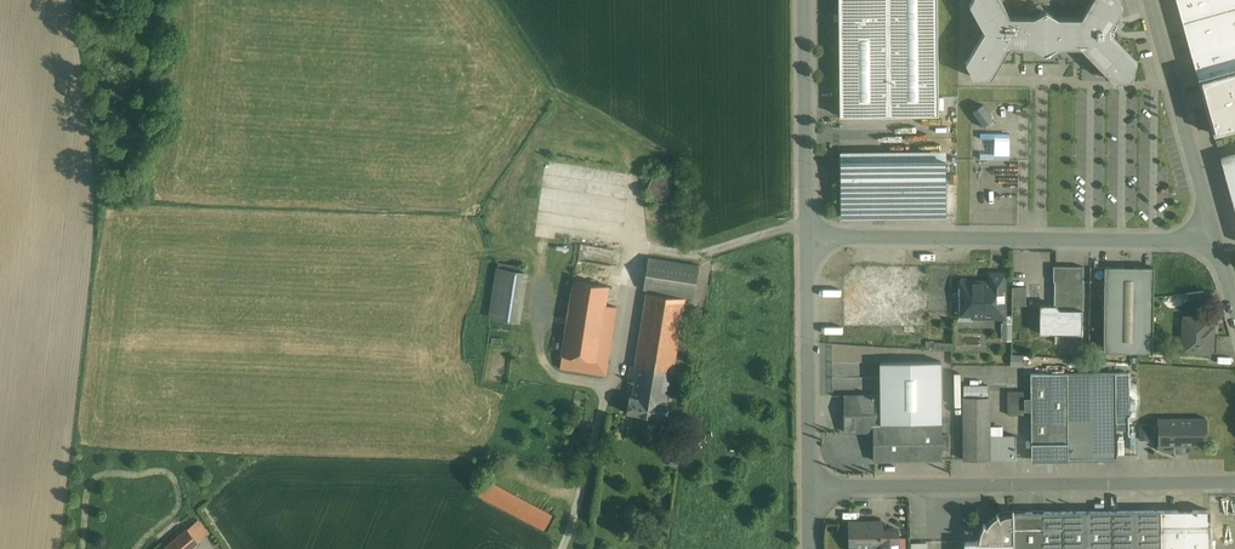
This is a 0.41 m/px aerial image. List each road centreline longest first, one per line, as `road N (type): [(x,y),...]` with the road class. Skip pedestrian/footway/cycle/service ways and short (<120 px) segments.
road 1 (unclassified): [(808,221),(695,254),(643,248),(618,377),(562,548)]
road 2 (residential): [(1234,486),(809,488)]
road 3 (residential): [(809,236),(1211,238)]
road 4 (residential): [(809,236),(809,488)]
road 5 (residential): [(1148,0),(1211,238)]
road 6 (residential): [(806,0),(808,221)]

